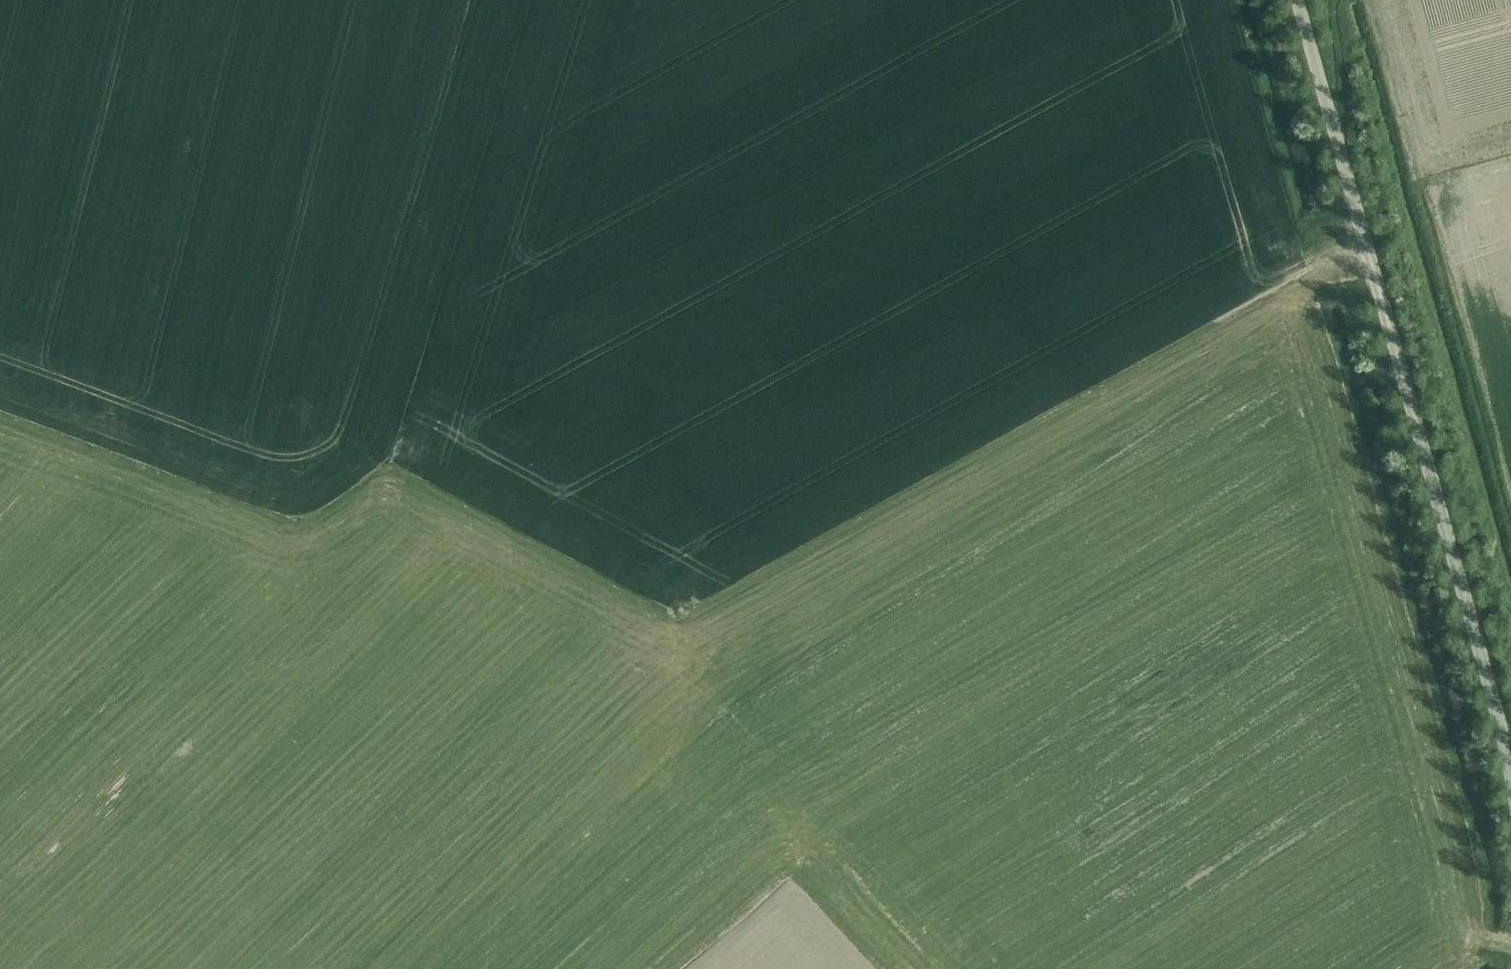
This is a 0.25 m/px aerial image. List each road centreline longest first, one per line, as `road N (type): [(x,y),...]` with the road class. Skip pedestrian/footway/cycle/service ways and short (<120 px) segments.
road 1 (unclassified): [(1510,772),(1301,0)]

